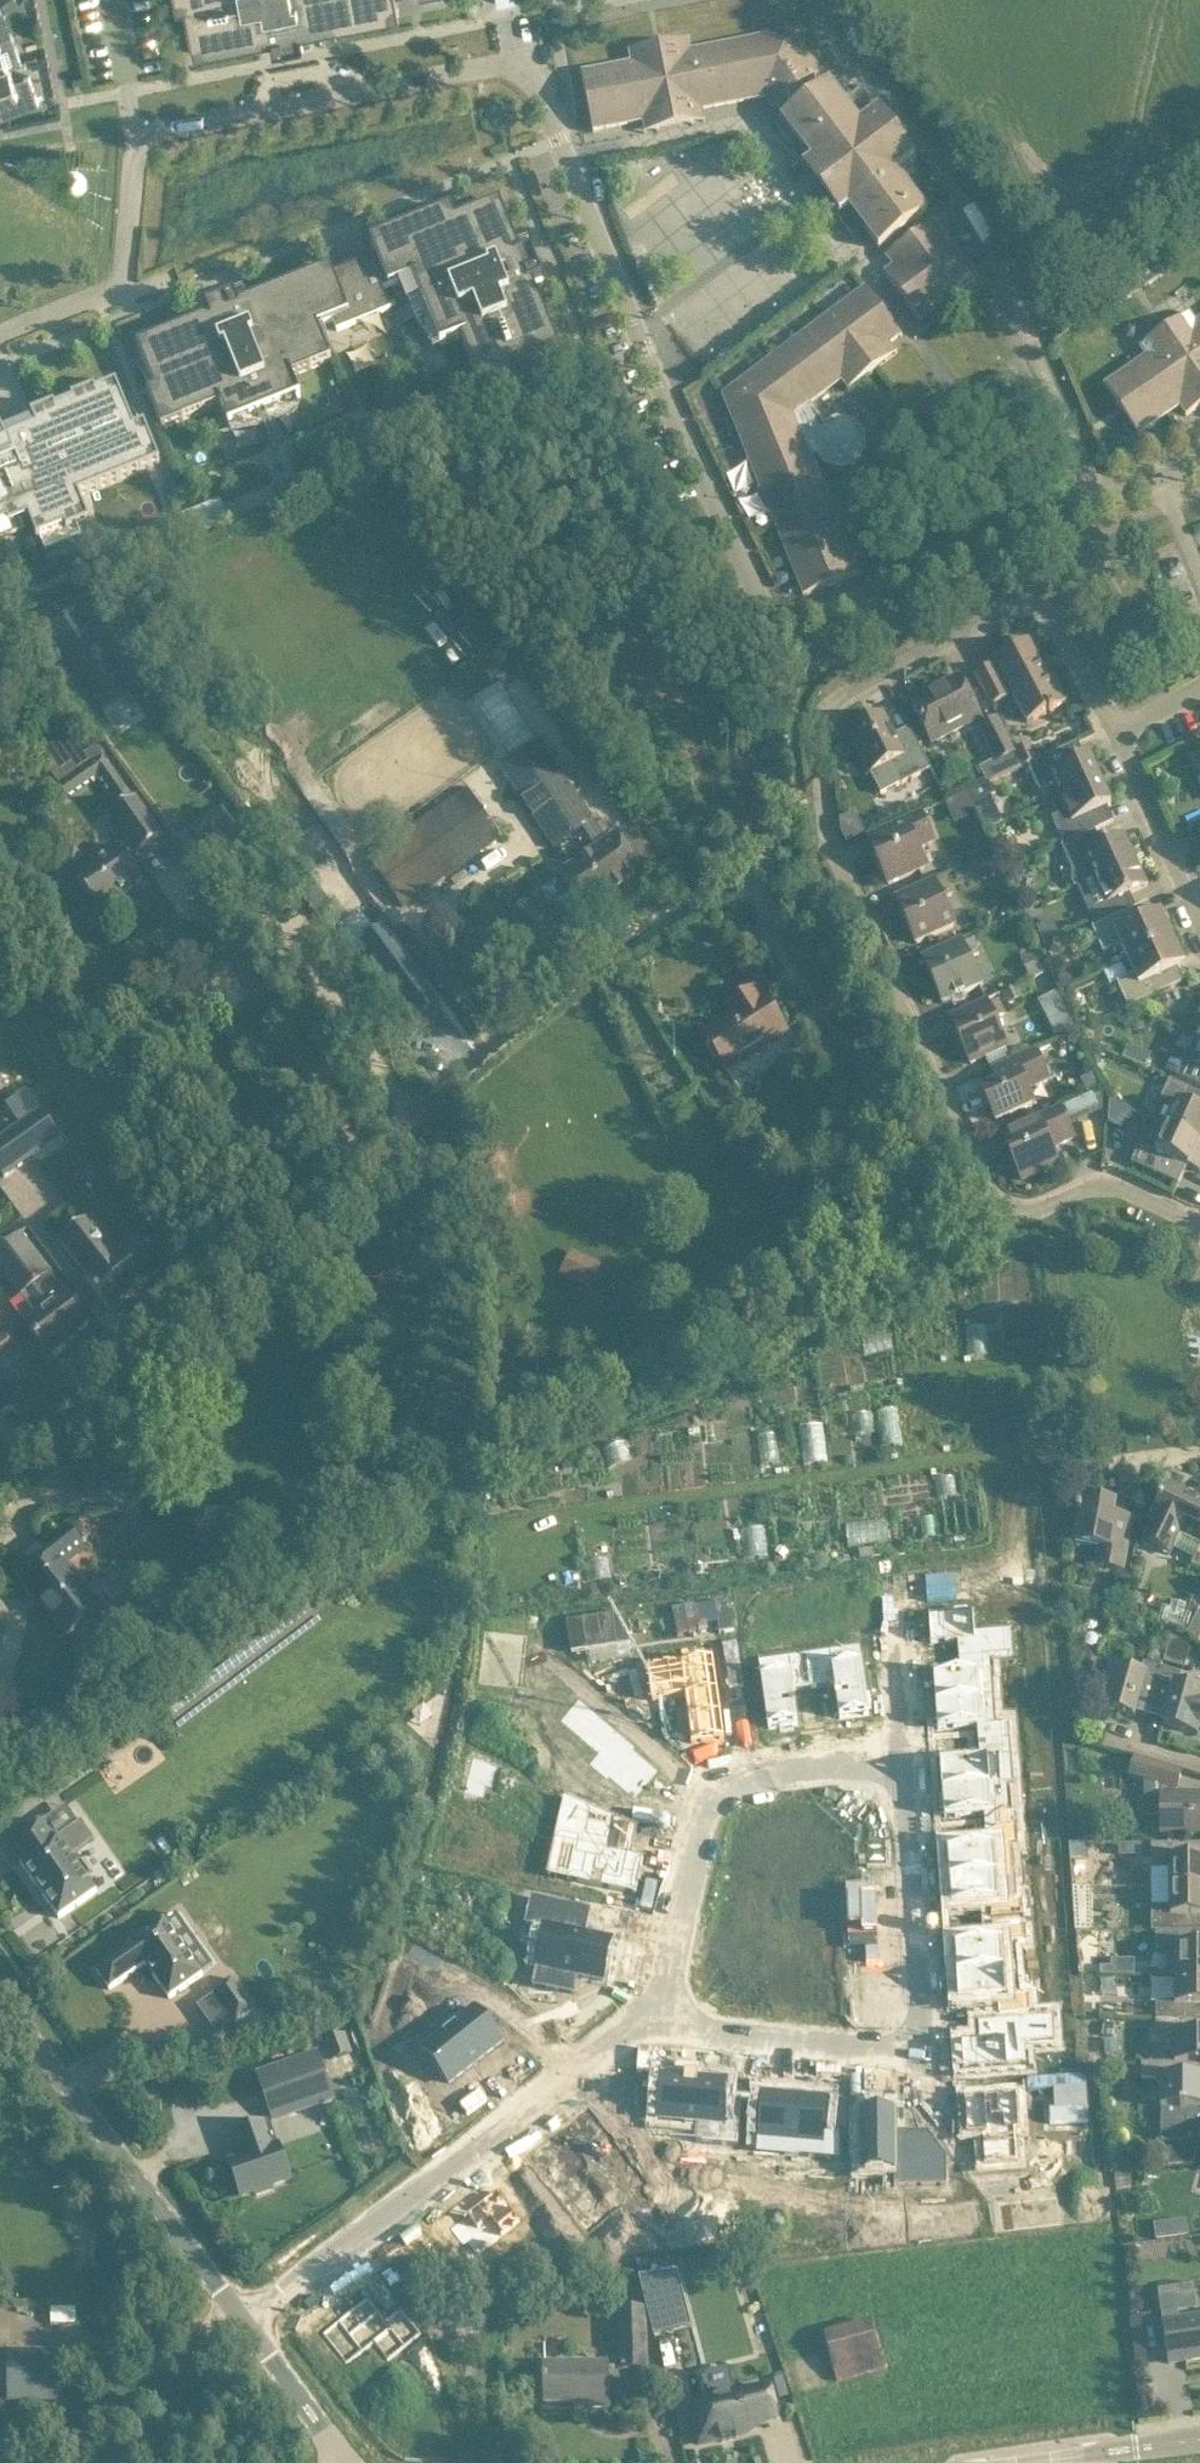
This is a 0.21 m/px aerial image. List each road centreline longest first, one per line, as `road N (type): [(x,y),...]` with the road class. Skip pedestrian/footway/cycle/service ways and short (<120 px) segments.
road 1 (residential): [(1199,1223),(1120,1188),(1005,1211),(987,1186),(822,816),(820,742),(828,706),(851,682),(1009,605),(1038,609),(1062,631),(1120,734)]
road 2 (track): [(0,1478),(80,1419),(172,1321),(504,1047),(747,877),(767,859),(784,823)]
road 3 (unclassified): [(0,337),(88,303),(117,283),(128,257),(137,136),(508,67),(528,76),(544,100),(649,376)]
road 4 (unclassified): [(1092,531),(808,647),(774,647),(737,603),(649,376)]
road 5 (unclassified): [(1092,531),(1091,490),(984,230),(824,26),(819,0)]
road 6 (residential): [(651,2017),(917,2063),(900,1768)]
road 7 (residential): [(237,2317),(651,2017)]
road 8 (residential): [(900,1768),(713,1792),(651,2017)]
road 9 (unclassified): [(237,2317),(0,2003)]
road 10 (residential): [(900,1768),(889,1585),(974,1576)]
road 11 (residential): [(1199,914),(1120,734)]
road 12 (unclassified): [(342,2462),(237,2317)]
road 13 (tertiary): [(1035,2462),(1199,2440)]
road 14 (residential): [(1056,1481),(1199,1455)]

